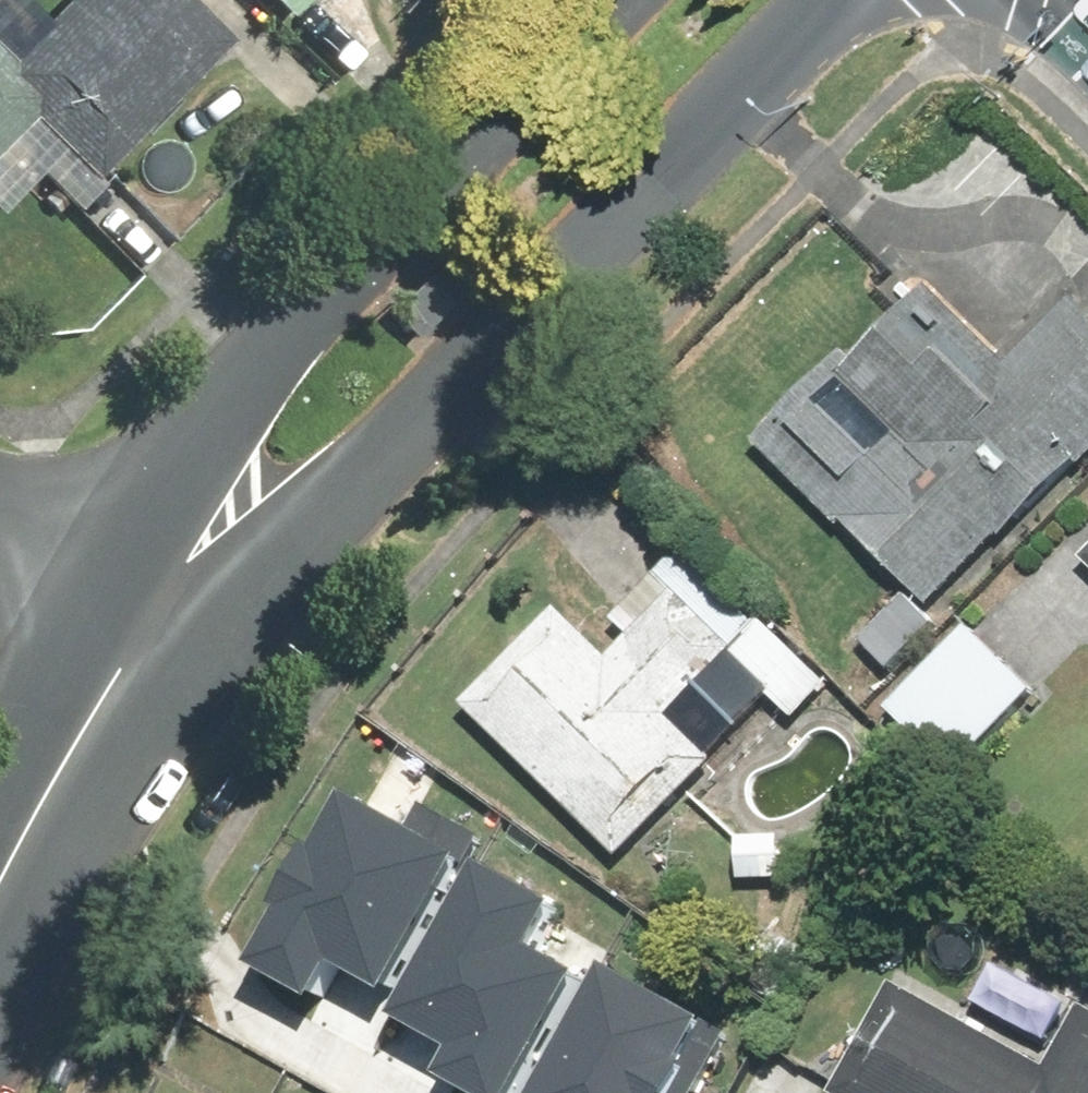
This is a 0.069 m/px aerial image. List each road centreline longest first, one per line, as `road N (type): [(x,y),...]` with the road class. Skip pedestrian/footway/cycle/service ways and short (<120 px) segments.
road 1 (tertiary): [(835,0),(361,488),(260,560),(156,619)]
road 2 (tertiary): [(156,619),(204,454),(246,394),(638,0)]
road 3 (tertiary): [(0,891),(156,619)]
road 4 (residential): [(156,619),(0,504)]

